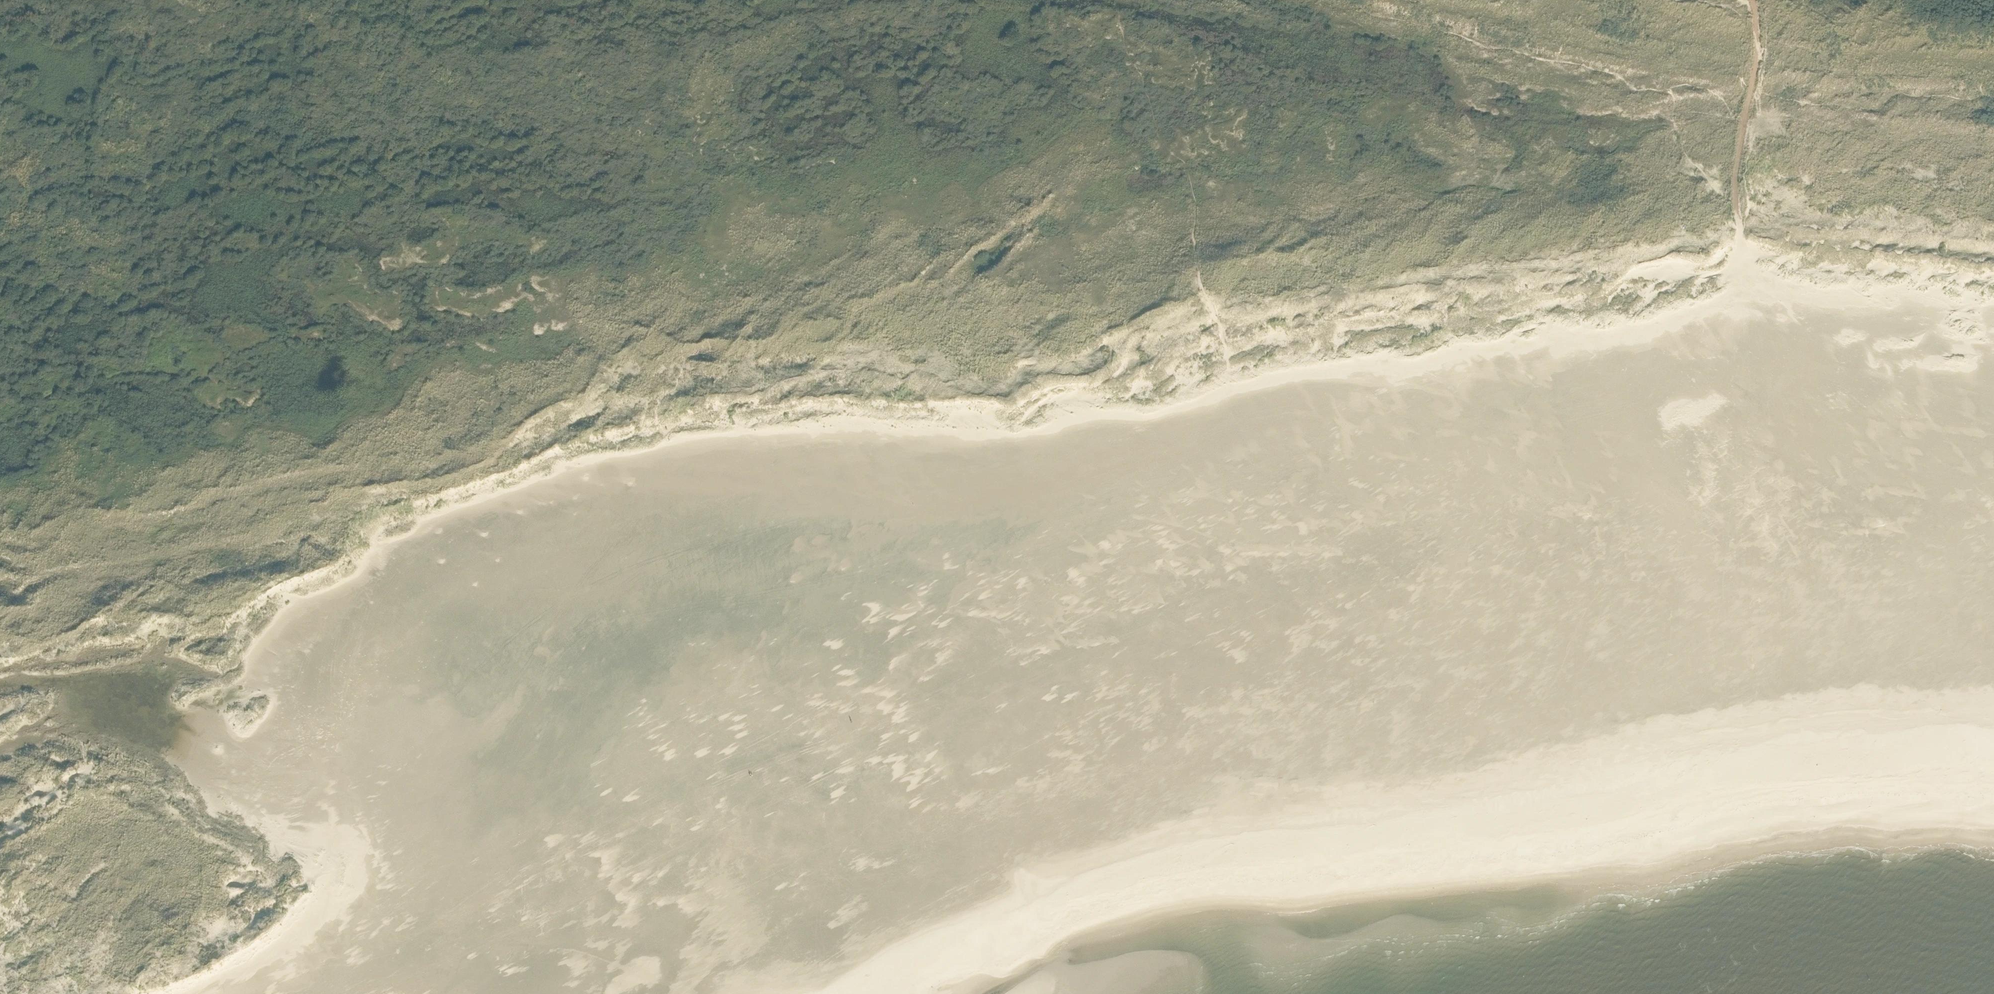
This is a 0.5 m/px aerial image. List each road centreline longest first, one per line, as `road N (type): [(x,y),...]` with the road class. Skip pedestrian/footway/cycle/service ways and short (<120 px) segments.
road 1 (track): [(1741,272),(1737,175),(1757,52),(1752,0)]

